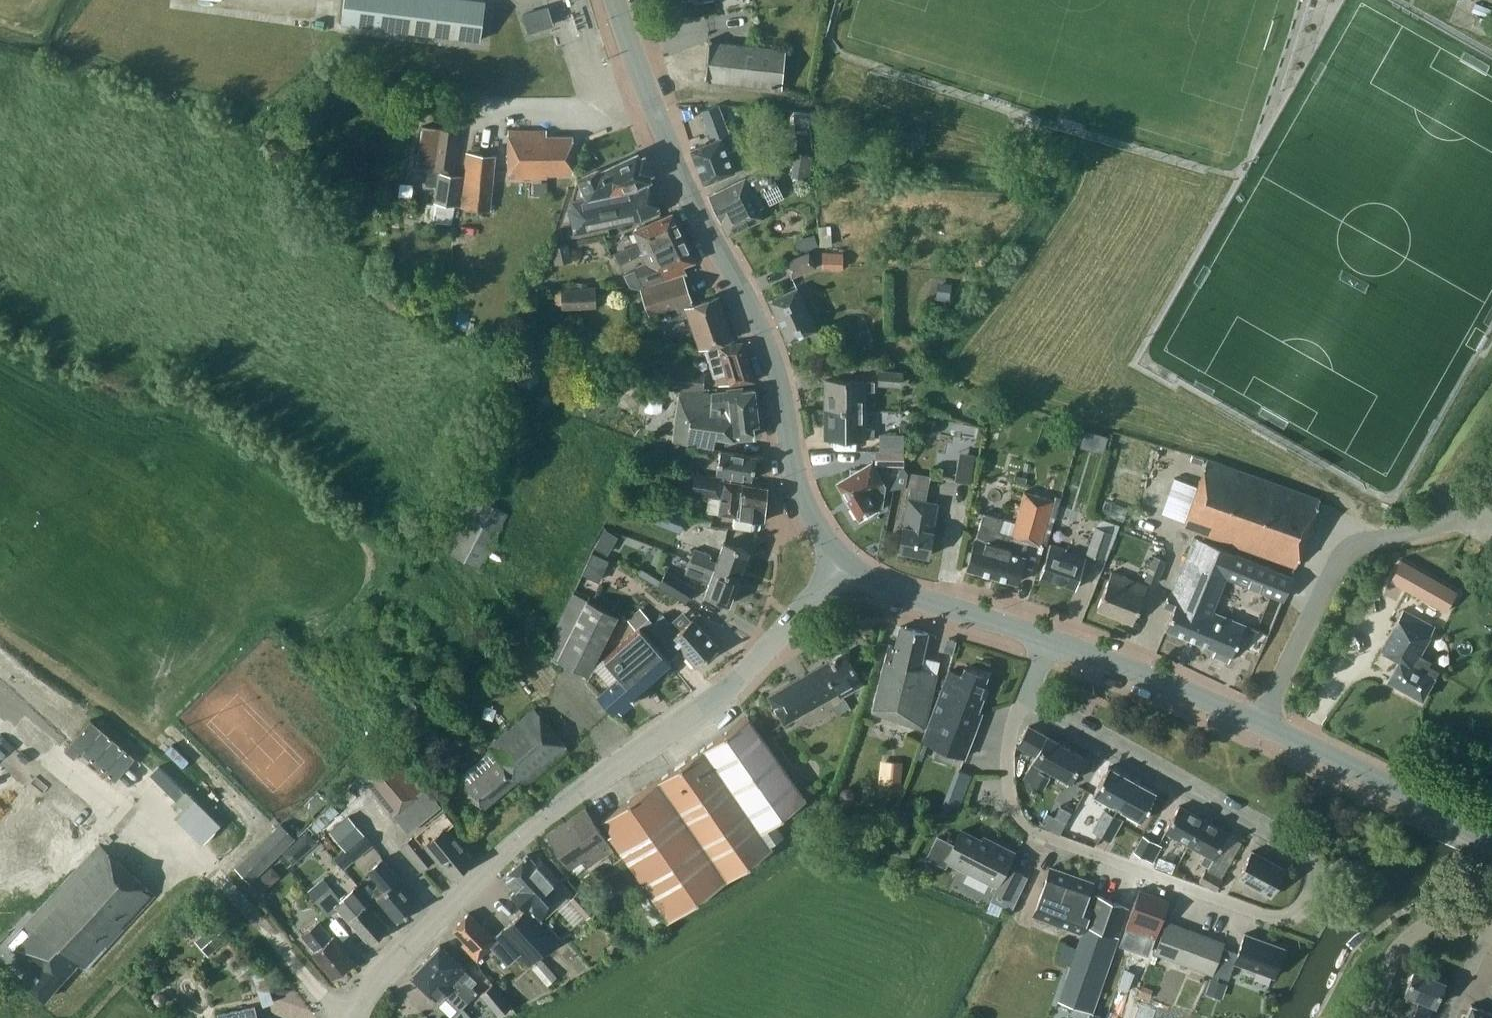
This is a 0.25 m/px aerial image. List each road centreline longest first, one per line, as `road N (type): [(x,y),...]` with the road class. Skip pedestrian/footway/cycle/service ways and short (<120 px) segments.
road 1 (tertiary): [(358,1017),(407,944),(550,812),(746,668),(841,563)]
road 2 (tertiary): [(841,563),(798,485),(768,342),(665,139),(615,0)]
road 3 (residential): [(1030,694),(1012,728),(1009,765),(1015,811),(1035,833),(1266,917),(1296,913),(1313,891)]
road 4 (residential): [(1313,891),(1311,861),(1286,840),(1030,694)]
road 5 (unclassified): [(1262,725),(1349,553),(1444,525),(1491,492)]
road 6 (tertiary): [(1491,843),(1262,725)]
road 7 (tertiary): [(1262,725),(1043,639)]
road 8 (tertiary): [(1043,639),(841,563)]
road 9 (unclassified): [(1368,1017),(1396,948),(1412,936),(1449,919),(1491,918)]

